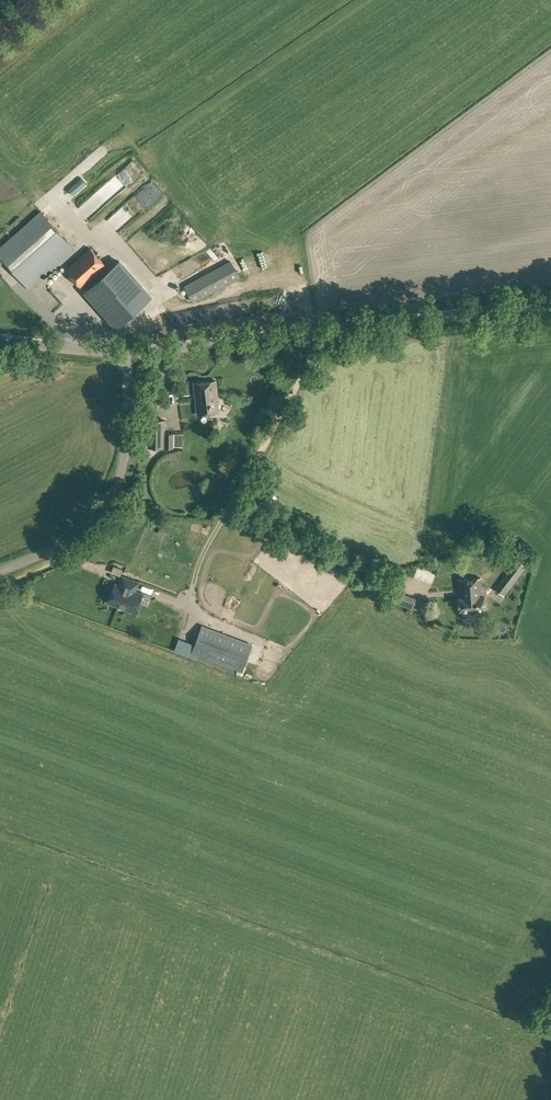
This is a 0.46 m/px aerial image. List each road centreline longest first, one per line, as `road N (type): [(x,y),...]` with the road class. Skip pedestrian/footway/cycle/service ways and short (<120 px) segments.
road 1 (unclassified): [(126,351),(550,304)]
road 2 (track): [(192,584),(326,331)]
road 3 (unclassified): [(0,572),(77,534),(109,503),(126,452),(126,351)]
road 4 (unclassified): [(126,351),(0,340)]

